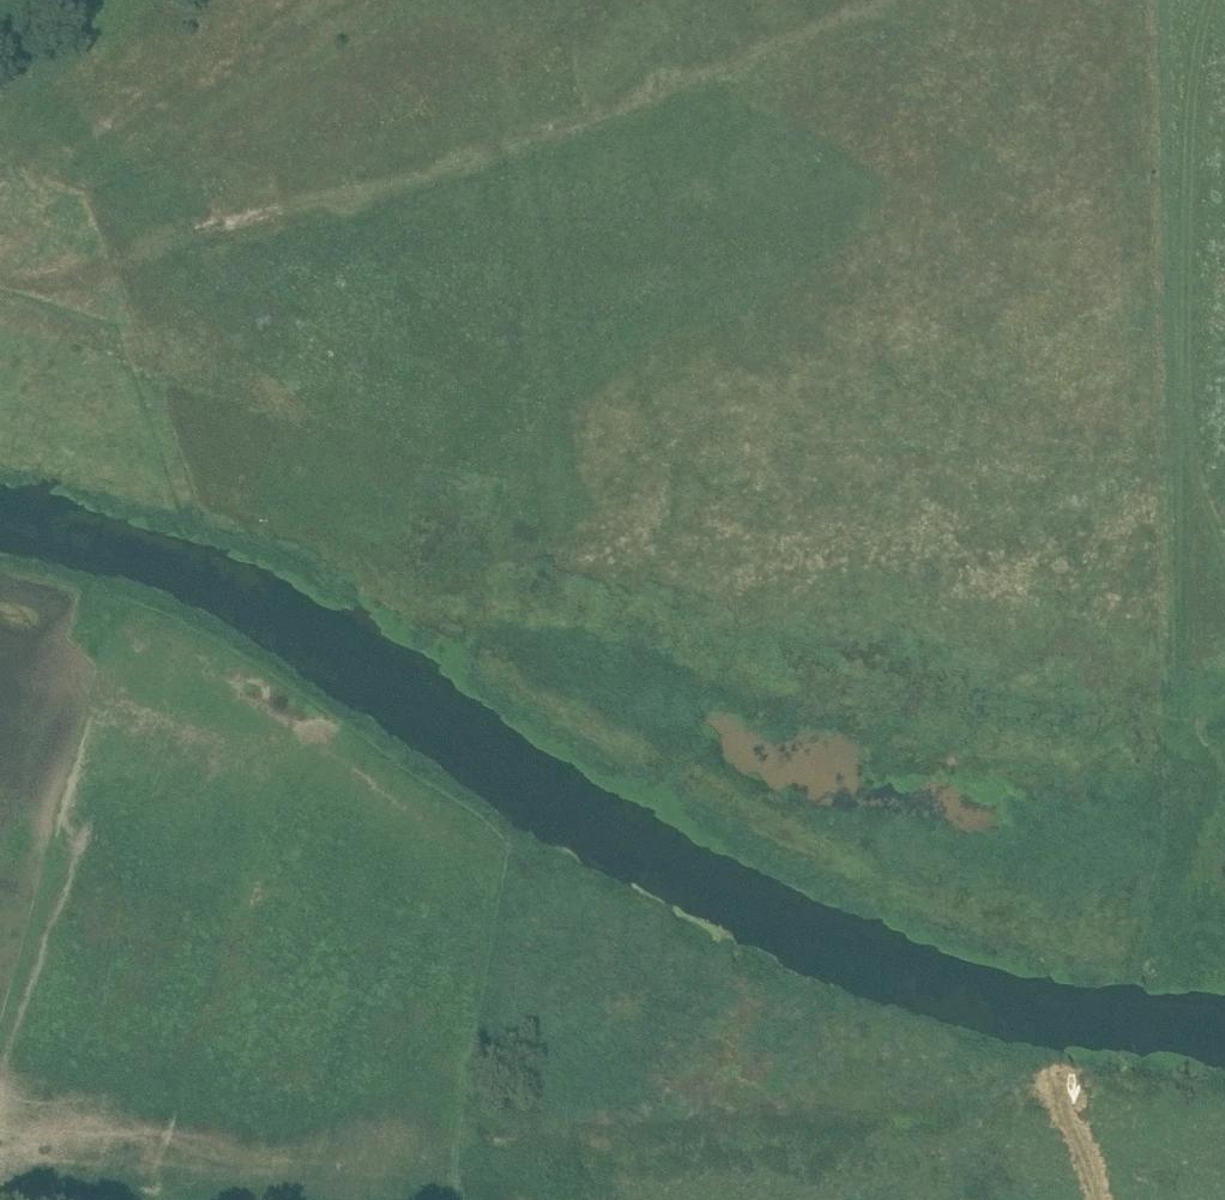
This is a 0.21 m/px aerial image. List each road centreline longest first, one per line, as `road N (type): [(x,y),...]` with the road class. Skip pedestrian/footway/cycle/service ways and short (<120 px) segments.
road 1 (track): [(1138,0),(1156,712)]

